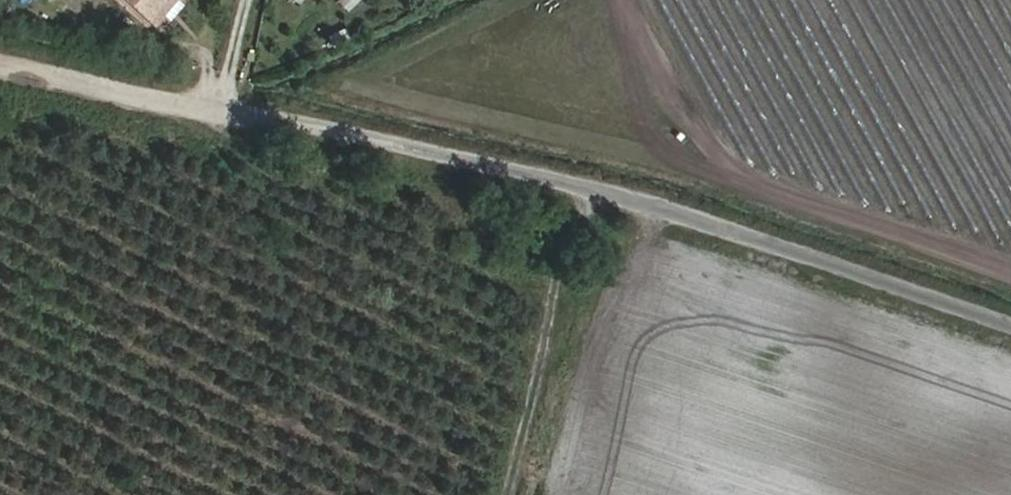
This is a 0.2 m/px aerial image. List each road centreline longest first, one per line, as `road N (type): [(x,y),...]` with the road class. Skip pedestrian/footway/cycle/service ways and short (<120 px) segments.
road 1 (unclassified): [(1010,324),(660,206),(324,128)]
road 2 (track): [(324,128),(0,54)]
road 3 (track): [(511,494),(574,186)]

